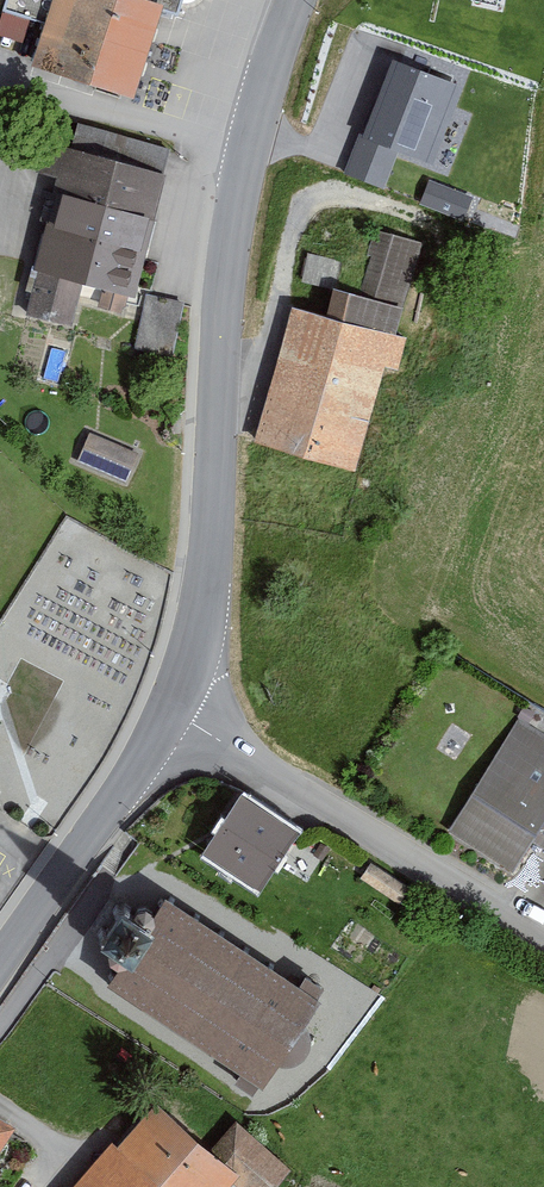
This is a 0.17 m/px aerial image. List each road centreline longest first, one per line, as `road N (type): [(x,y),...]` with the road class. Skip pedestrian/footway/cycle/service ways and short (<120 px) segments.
road 1 (tertiary): [(302,0),(248,183),(229,290),(206,601),(180,681)]
road 2 (residential): [(180,681),(543,930)]
road 3 (tertiary): [(180,681),(143,760),(0,971)]

